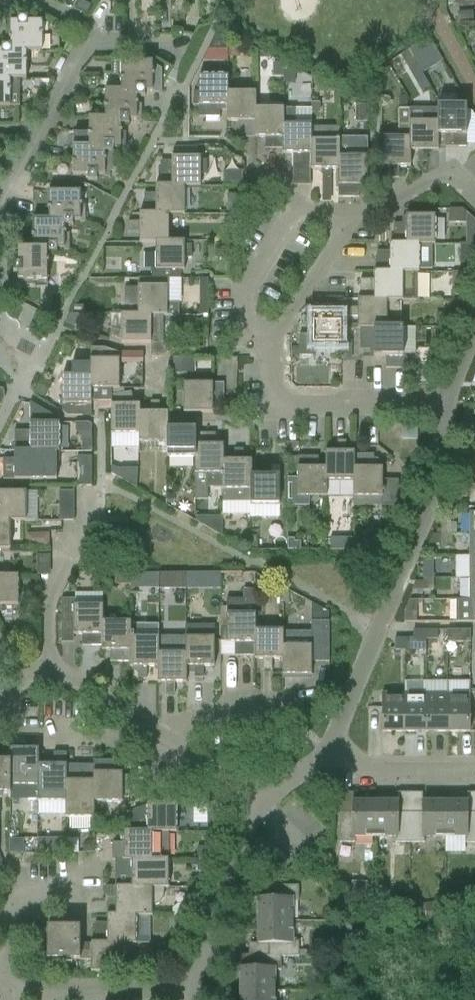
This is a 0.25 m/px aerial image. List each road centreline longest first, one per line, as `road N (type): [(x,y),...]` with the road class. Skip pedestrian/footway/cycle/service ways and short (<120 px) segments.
road 1 (residential): [(330,754),(434,474),(442,403)]
road 2 (residential): [(264,791),(48,668)]
road 3 (residential): [(275,342),(279,400),(289,408),(442,403)]
road 4 (residential): [(189,986),(264,791)]
road 5 (residential): [(92,33),(0,204)]
road 6 (residential): [(10,973),(35,988),(189,986)]
road 7 (residential): [(48,668),(54,590),(97,503)]
road 8 (unclassified): [(275,342),(243,323),(245,286),(294,202)]
road 9 (residential): [(474,194),(443,175),(342,224)]
road 10 (residential): [(330,754),(368,771),(474,772)]
road 11 (residential): [(342,224),(275,342)]

